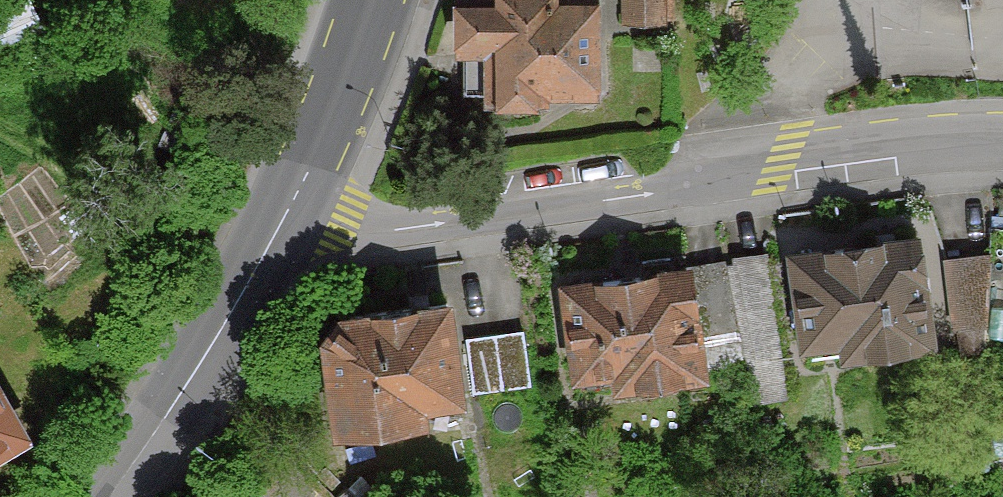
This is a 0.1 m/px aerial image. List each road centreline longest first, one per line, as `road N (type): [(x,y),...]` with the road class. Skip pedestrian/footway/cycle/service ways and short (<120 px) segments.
road 1 (residential): [(283,216),(343,229),(415,227),(673,189)]
road 2 (residential): [(1002,131),(790,151),(724,164),(673,189)]
road 3 (secondary): [(283,216),(186,392),(110,496)]
road 4 (secondary): [(379,0),(349,89),(283,216)]

